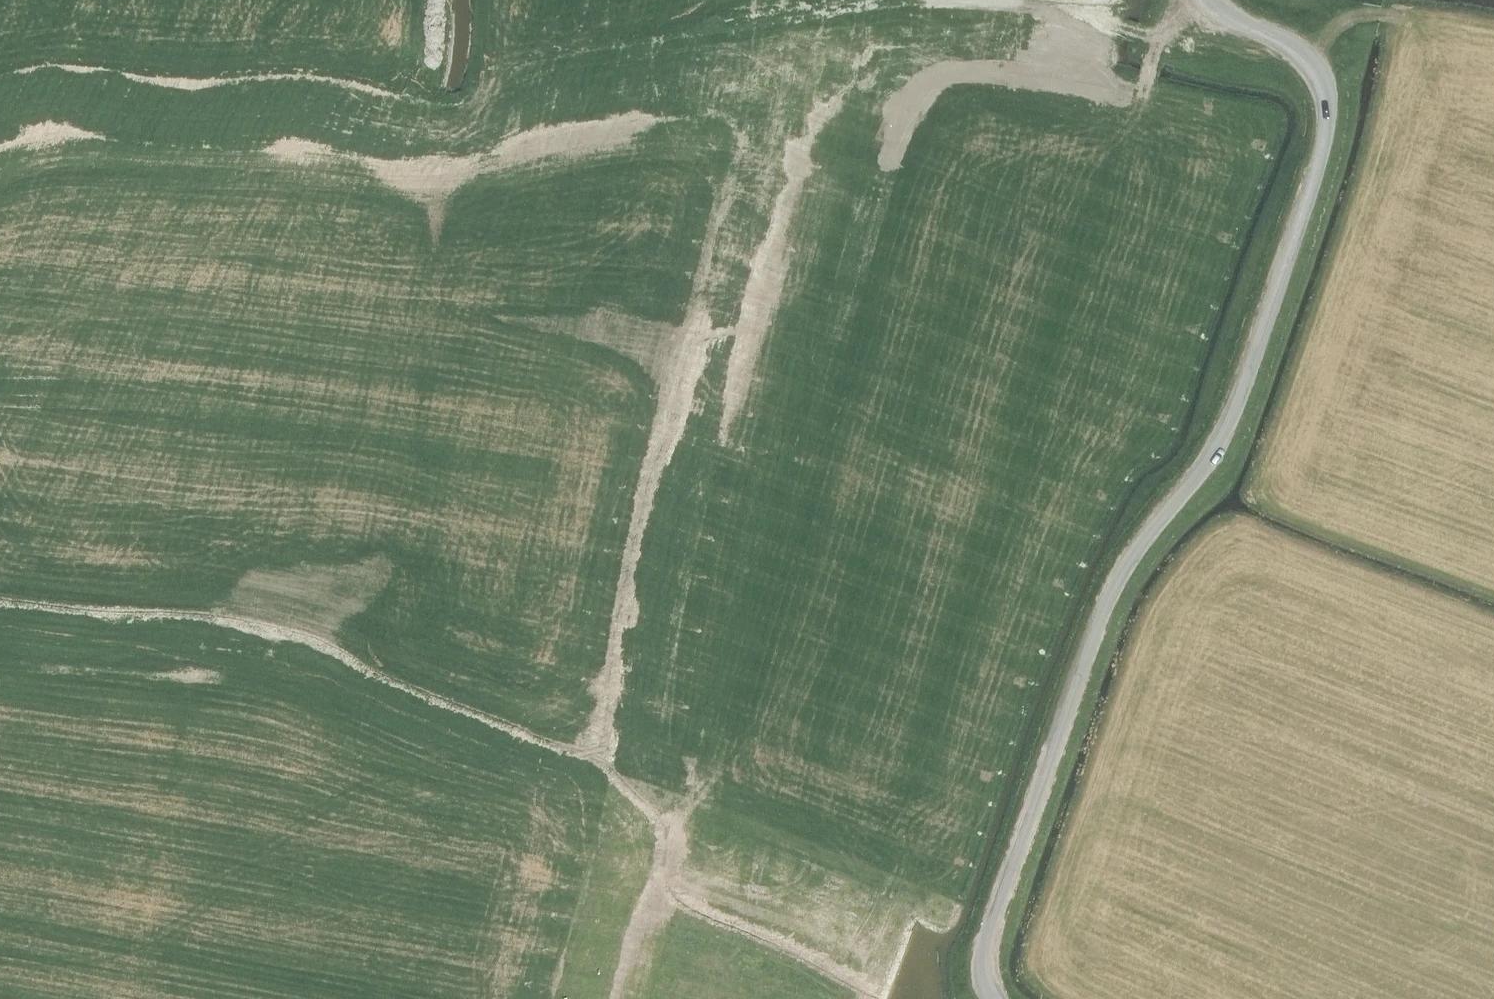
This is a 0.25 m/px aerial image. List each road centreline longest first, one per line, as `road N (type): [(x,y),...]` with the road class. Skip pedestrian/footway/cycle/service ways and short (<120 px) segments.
road 1 (unclassified): [(992,998),(982,968),(987,938),(1103,610),(1227,426),(1325,135),(1323,89),(1308,61),(1206,0)]

